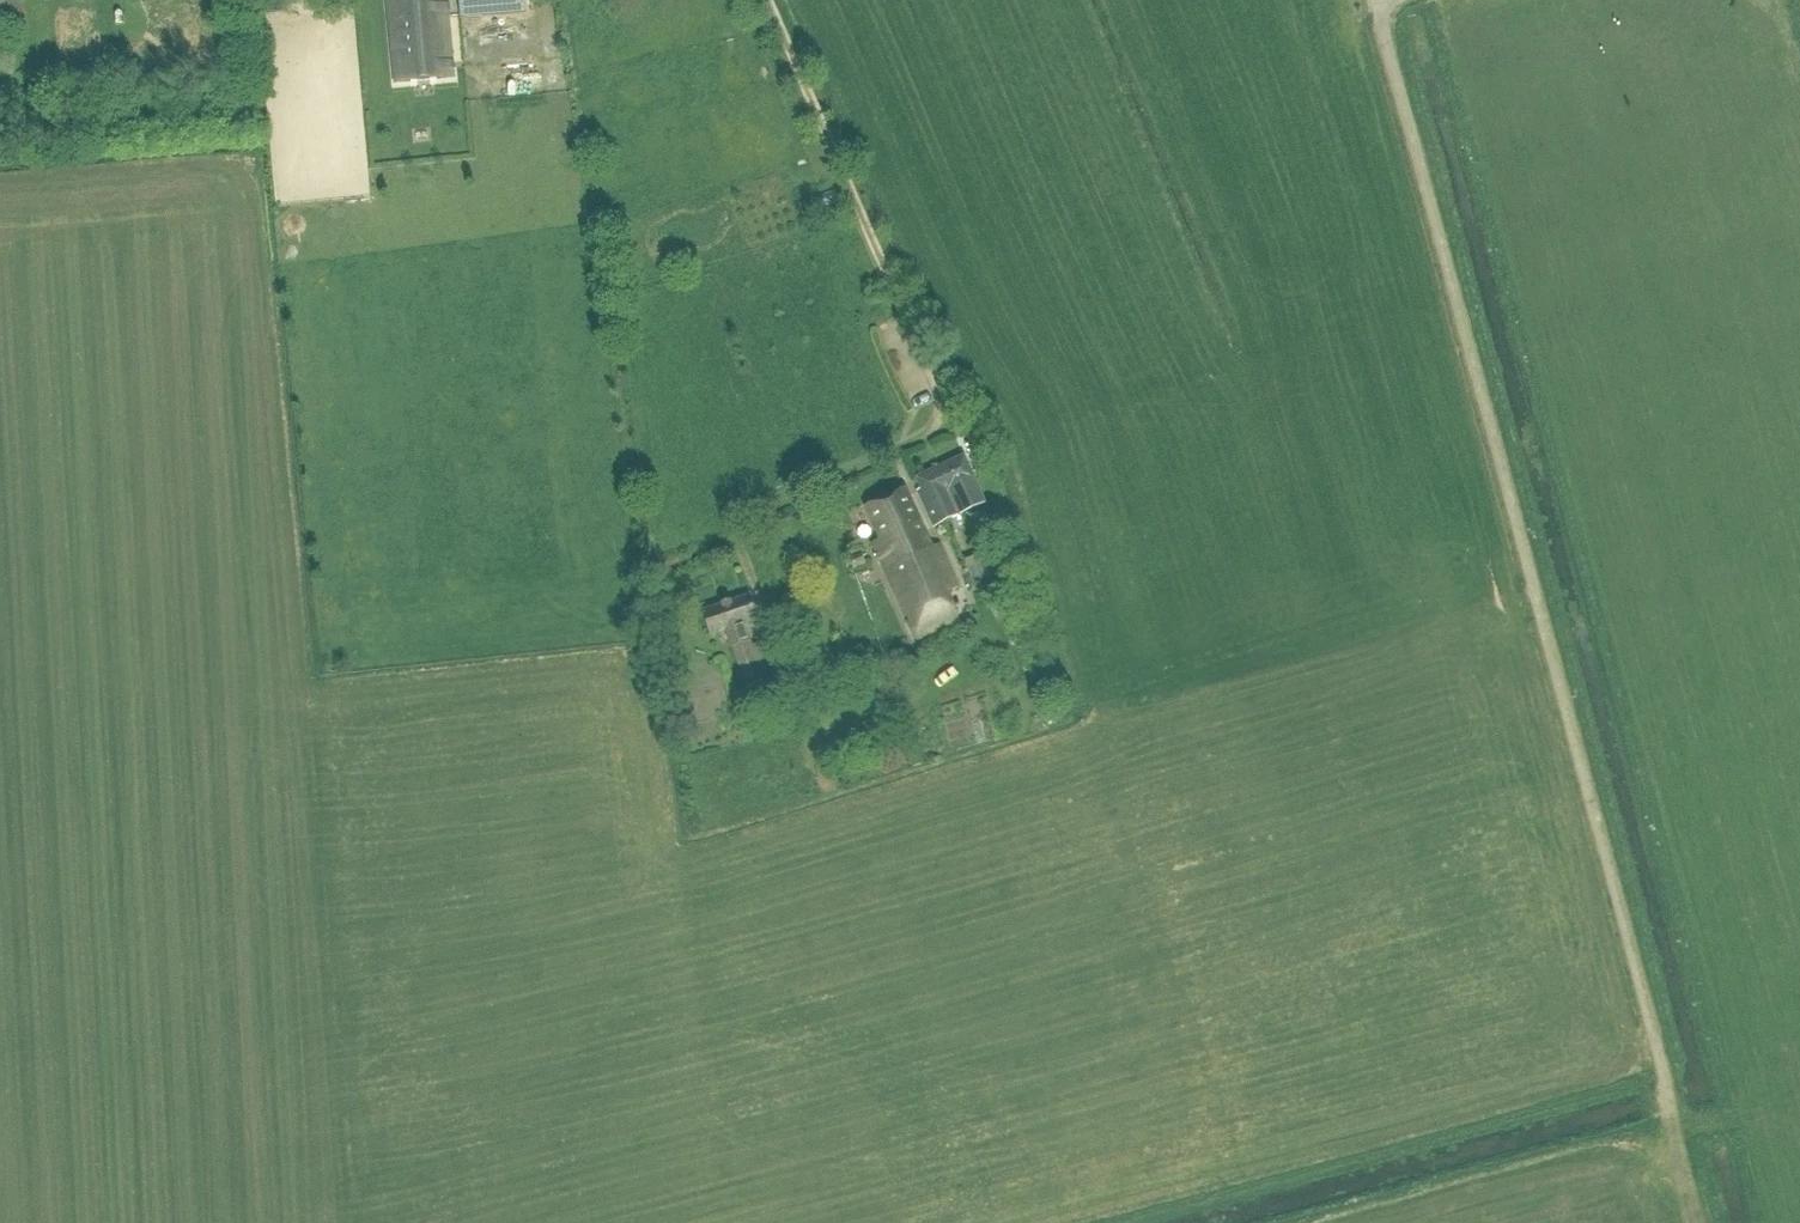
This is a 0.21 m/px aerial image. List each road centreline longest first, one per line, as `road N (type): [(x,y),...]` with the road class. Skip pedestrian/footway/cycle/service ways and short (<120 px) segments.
road 1 (track): [(1390,0),(1380,17),(1395,81),(1670,1092),(1666,1129)]

